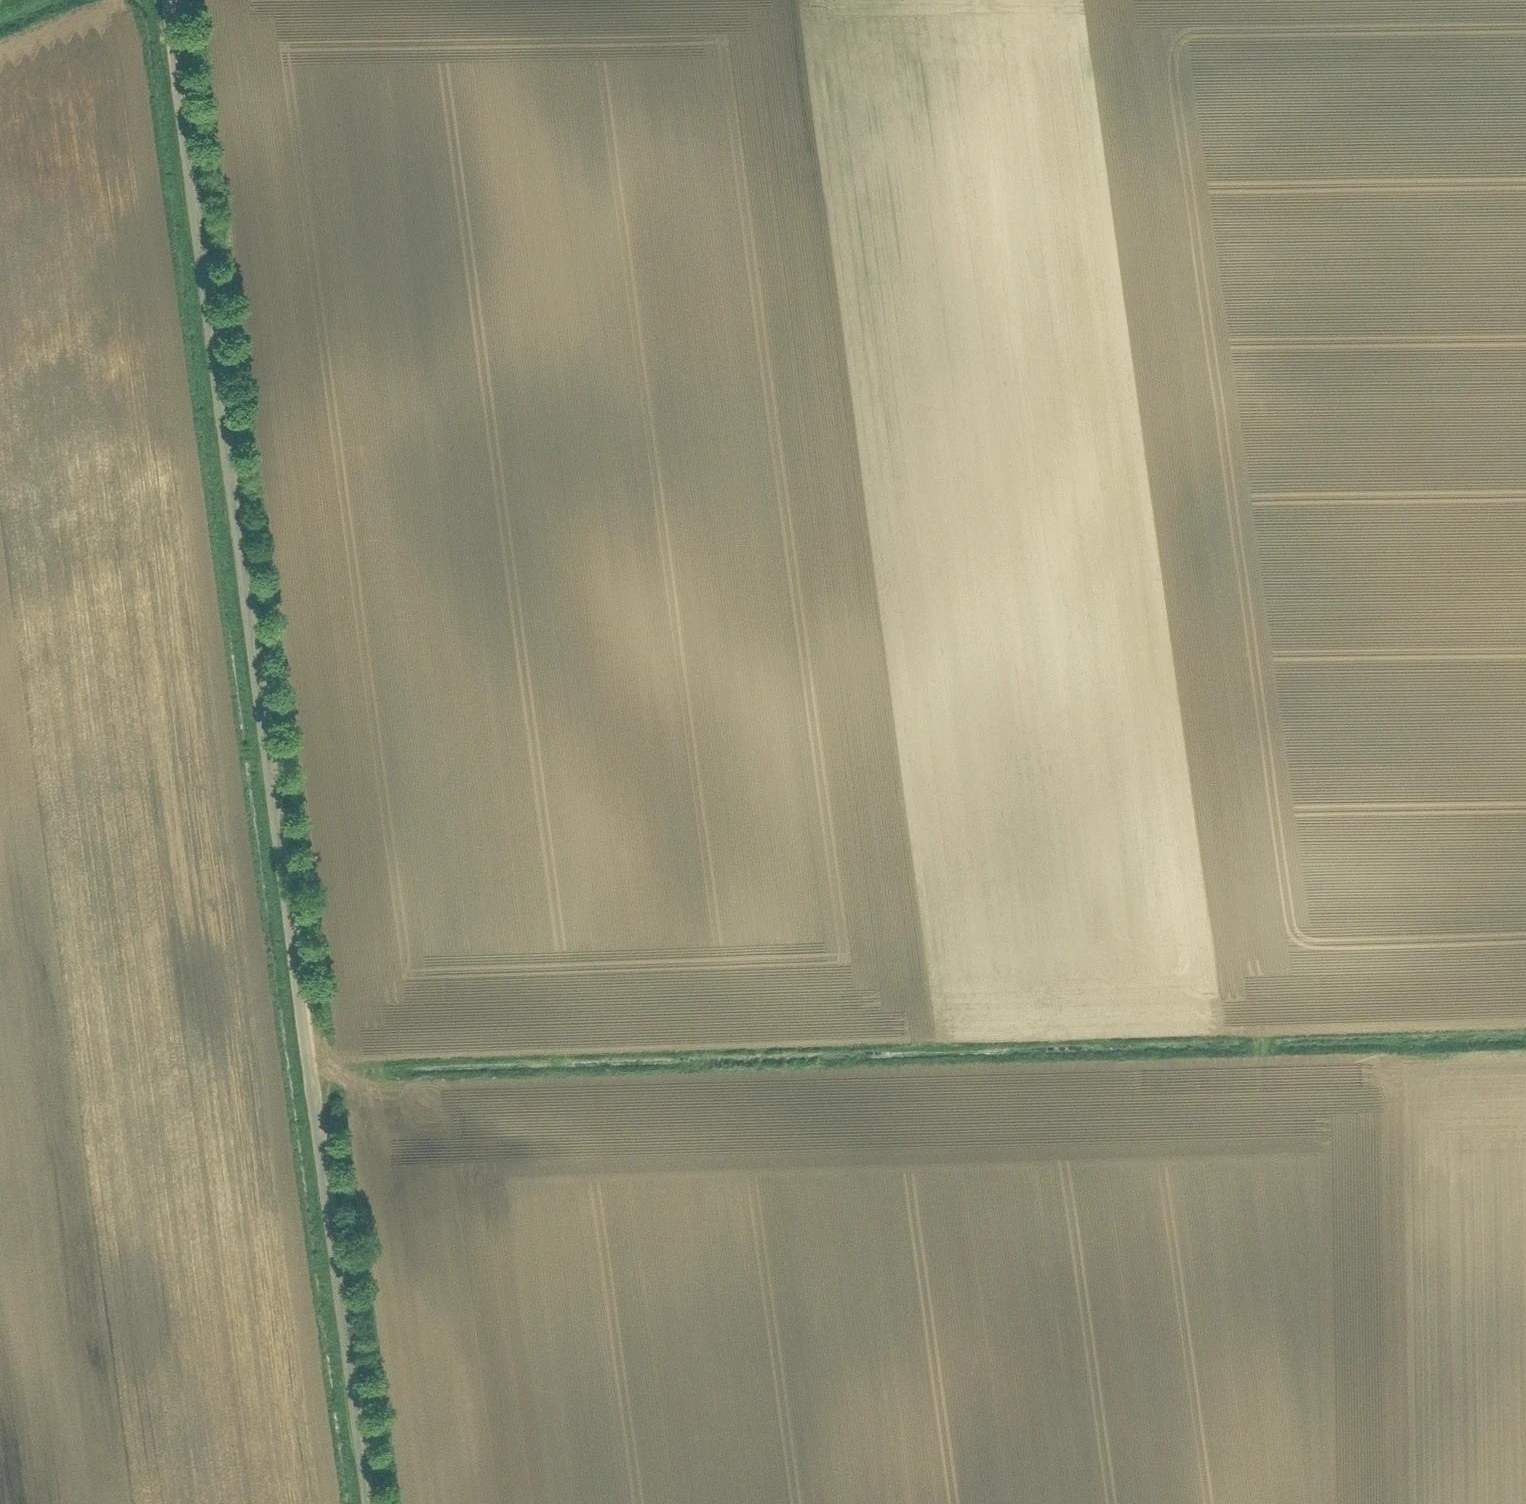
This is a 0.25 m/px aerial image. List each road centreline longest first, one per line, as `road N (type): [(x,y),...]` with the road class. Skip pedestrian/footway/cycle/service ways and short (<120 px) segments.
road 1 (unclassified): [(170,0),(368,1503)]

